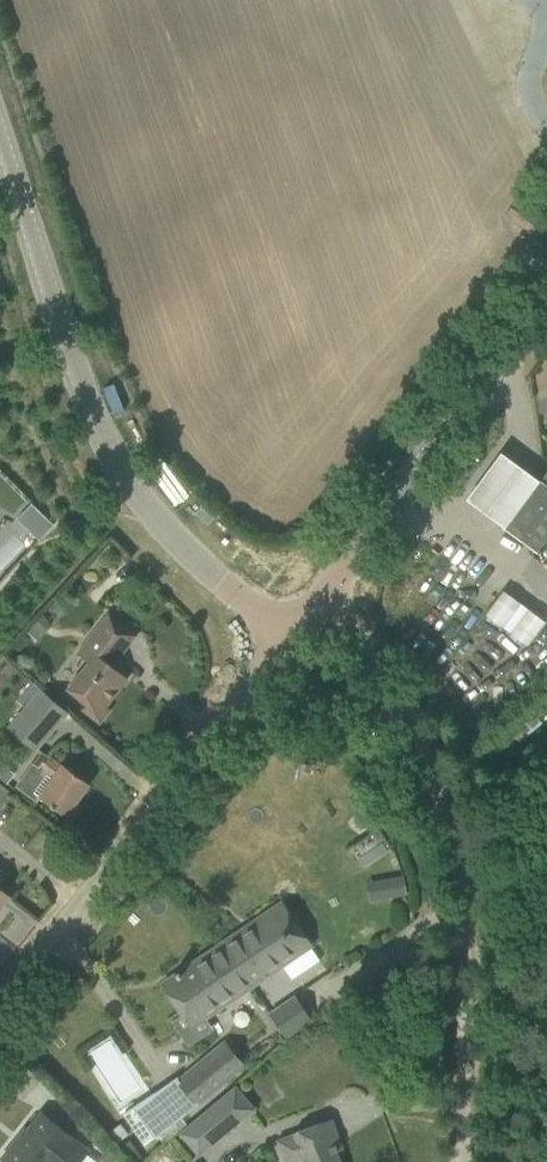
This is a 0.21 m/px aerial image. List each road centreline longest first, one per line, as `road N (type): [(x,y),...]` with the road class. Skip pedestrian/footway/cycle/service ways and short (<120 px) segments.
road 1 (unclassified): [(463,1161),(453,851),(439,799),(349,616),(327,592)]
road 2 (tertiary): [(287,637),(169,534),(104,442),(0,138)]
road 3 (tertiary): [(0,1003),(287,637)]
road 4 (tertiary): [(327,592),(546,298)]

